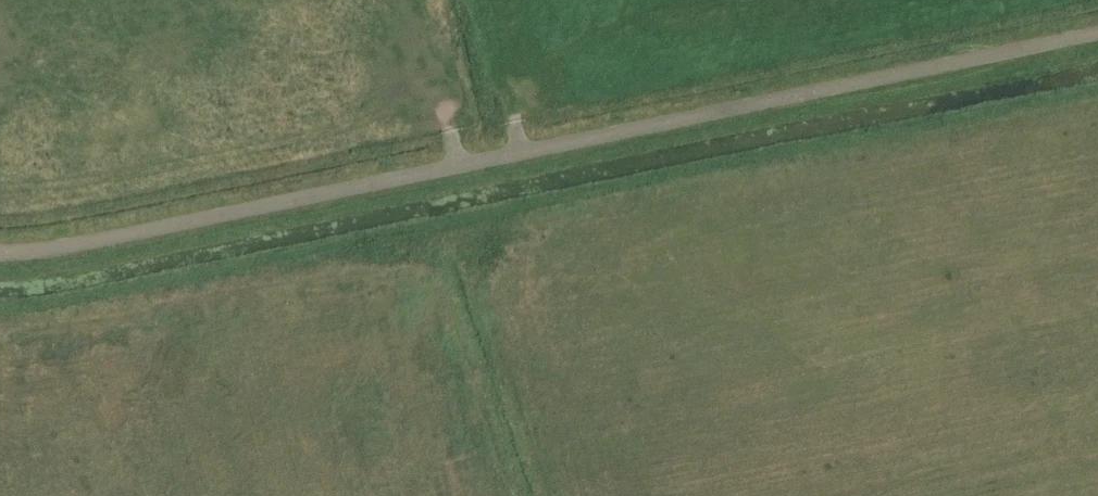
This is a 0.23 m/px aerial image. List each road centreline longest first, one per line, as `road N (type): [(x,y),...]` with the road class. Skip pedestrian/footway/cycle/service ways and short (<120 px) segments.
road 1 (unclassified): [(0,250),(109,238),(1097,33)]

